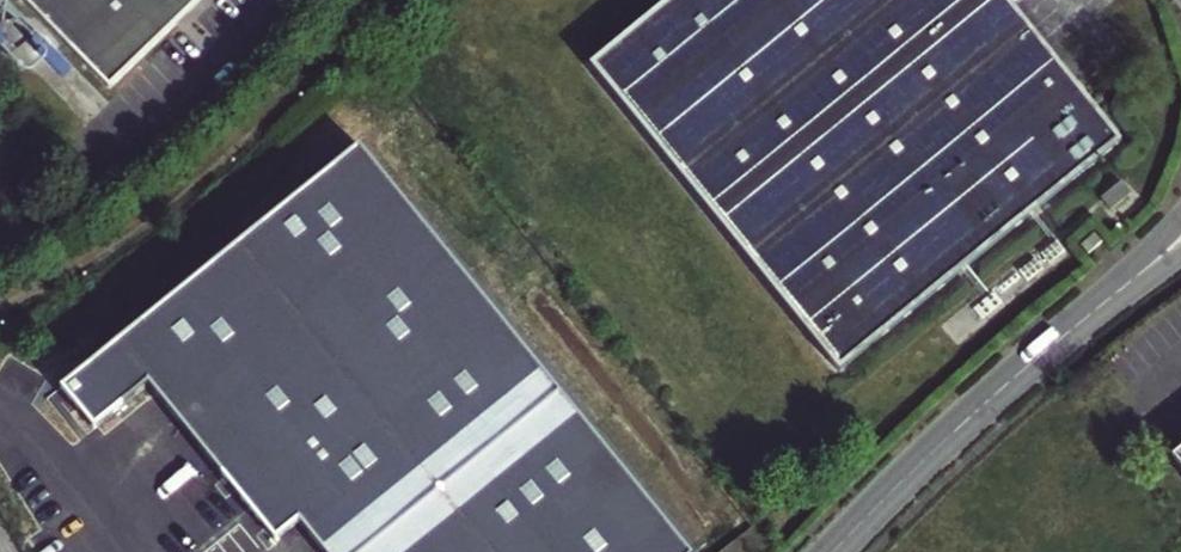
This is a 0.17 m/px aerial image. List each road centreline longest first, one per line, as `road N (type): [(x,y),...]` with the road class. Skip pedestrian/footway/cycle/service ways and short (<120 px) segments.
road 1 (unclassified): [(834,551),(984,407),(1128,286)]

